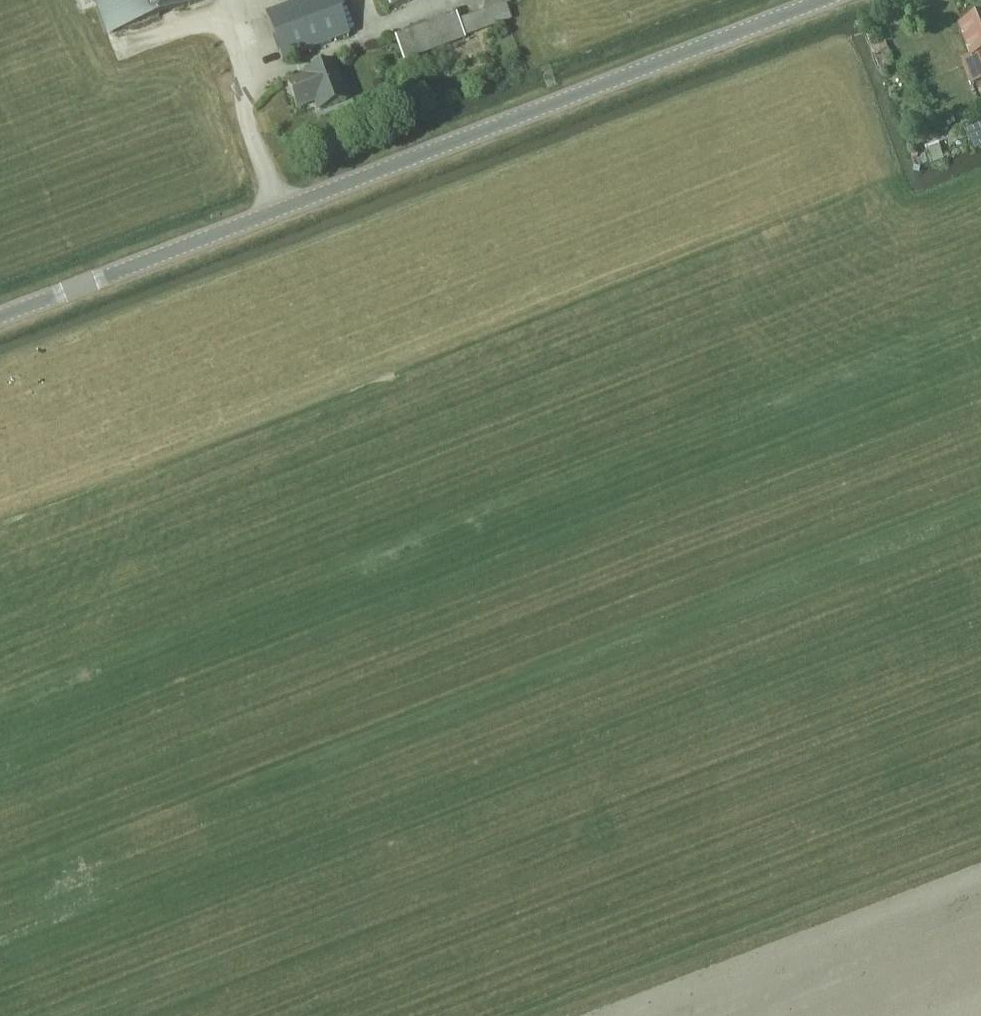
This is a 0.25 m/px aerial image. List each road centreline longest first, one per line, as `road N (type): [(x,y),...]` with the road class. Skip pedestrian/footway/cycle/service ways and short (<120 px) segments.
road 1 (tertiary): [(0,320),(828,0)]

